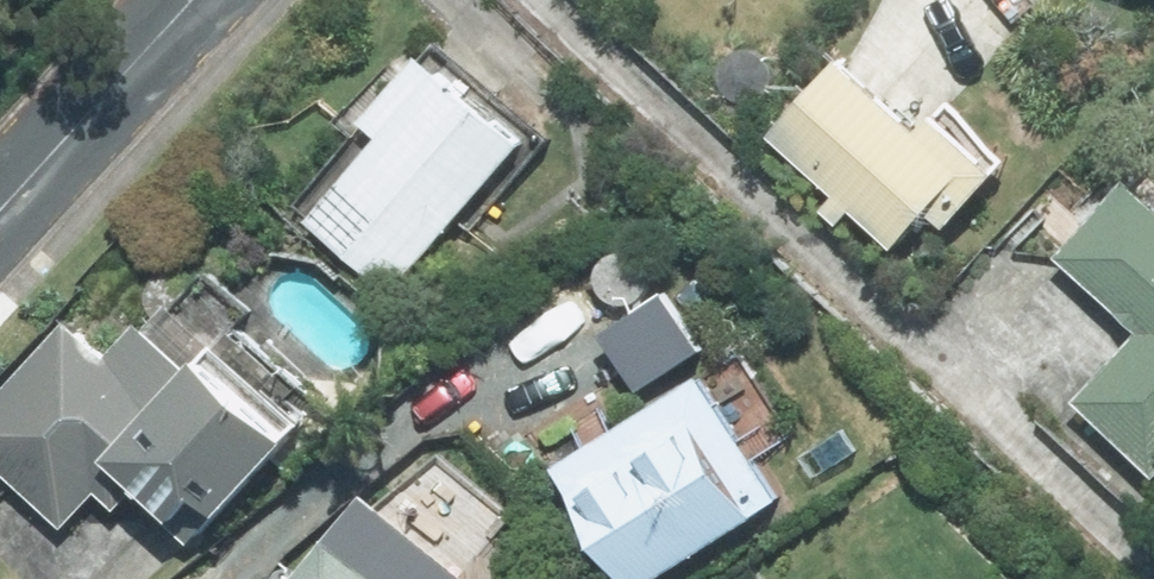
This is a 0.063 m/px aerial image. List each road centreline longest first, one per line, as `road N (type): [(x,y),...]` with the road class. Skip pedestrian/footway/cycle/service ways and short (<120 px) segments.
road 1 (residential): [(0,193),(183,0)]

